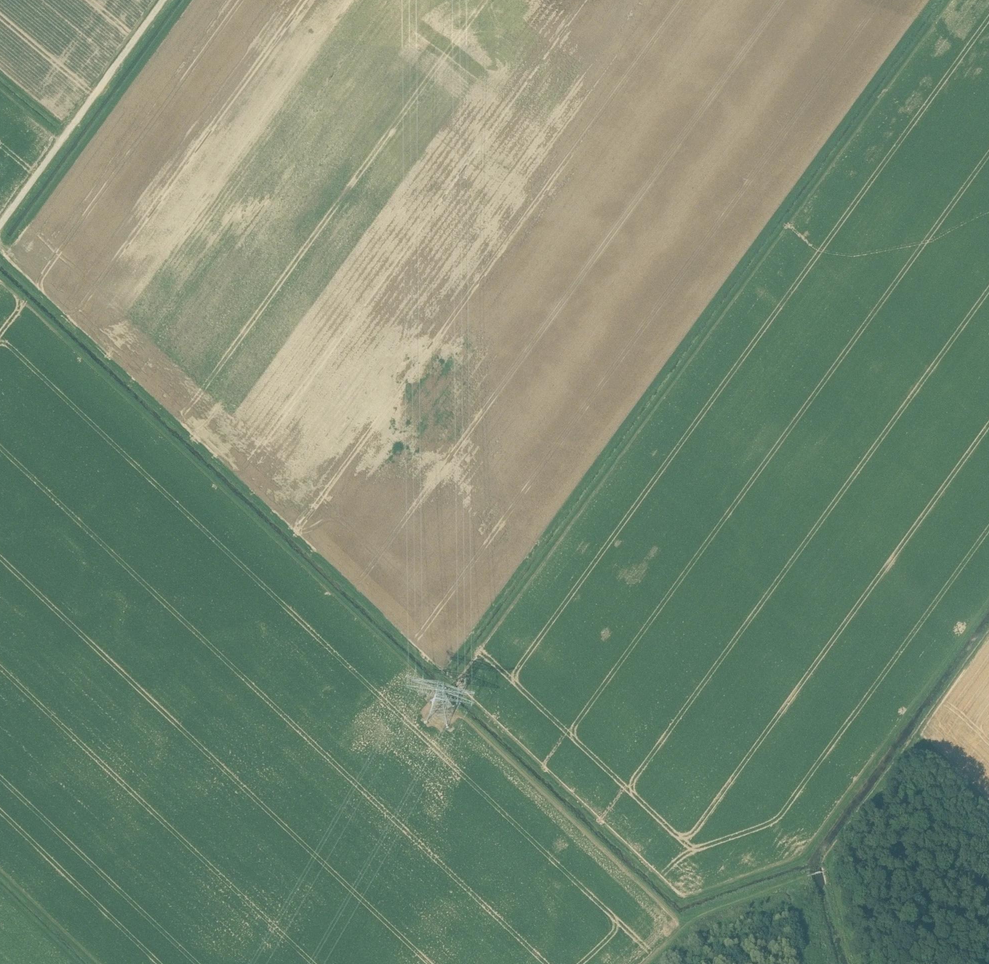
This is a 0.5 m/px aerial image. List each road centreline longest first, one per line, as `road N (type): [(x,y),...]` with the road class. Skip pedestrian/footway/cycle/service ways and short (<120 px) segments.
road 1 (track): [(0,232),(166,0)]

